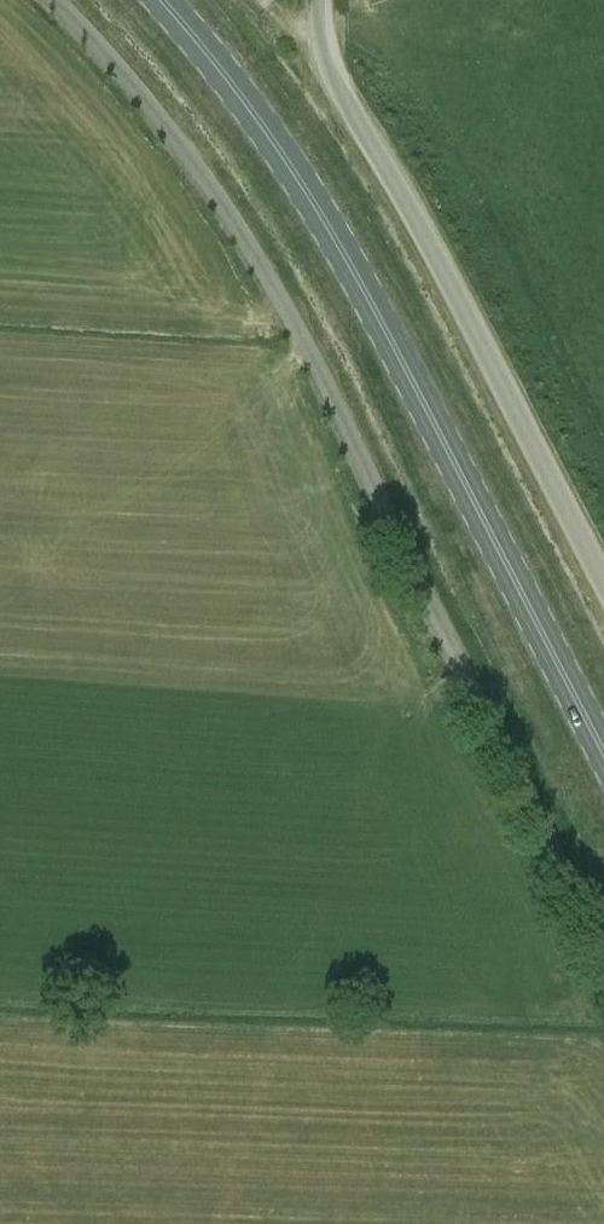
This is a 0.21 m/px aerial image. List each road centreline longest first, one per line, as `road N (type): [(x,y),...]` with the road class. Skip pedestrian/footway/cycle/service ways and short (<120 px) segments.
road 1 (unclassified): [(603,947),(250,247),(126,77),(55,0)]
road 2 (primary): [(159,0),(247,106),(327,228),(603,756)]
road 3 (unclassified): [(603,584),(412,211),(345,108),(319,44),(317,0)]

